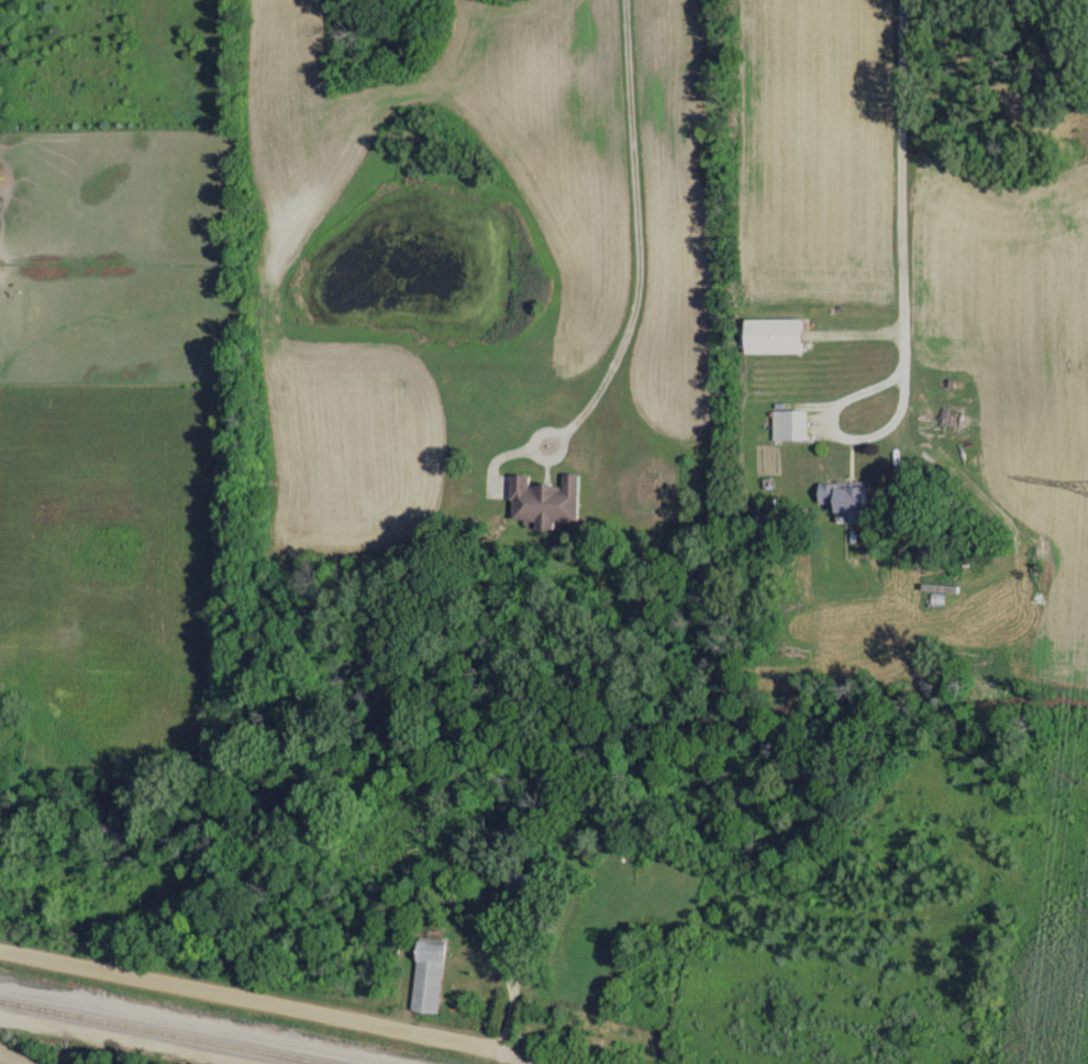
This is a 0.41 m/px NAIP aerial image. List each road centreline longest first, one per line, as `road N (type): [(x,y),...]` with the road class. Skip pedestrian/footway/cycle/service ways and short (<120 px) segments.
road 1 (residential): [(0,949),(500,1045)]

